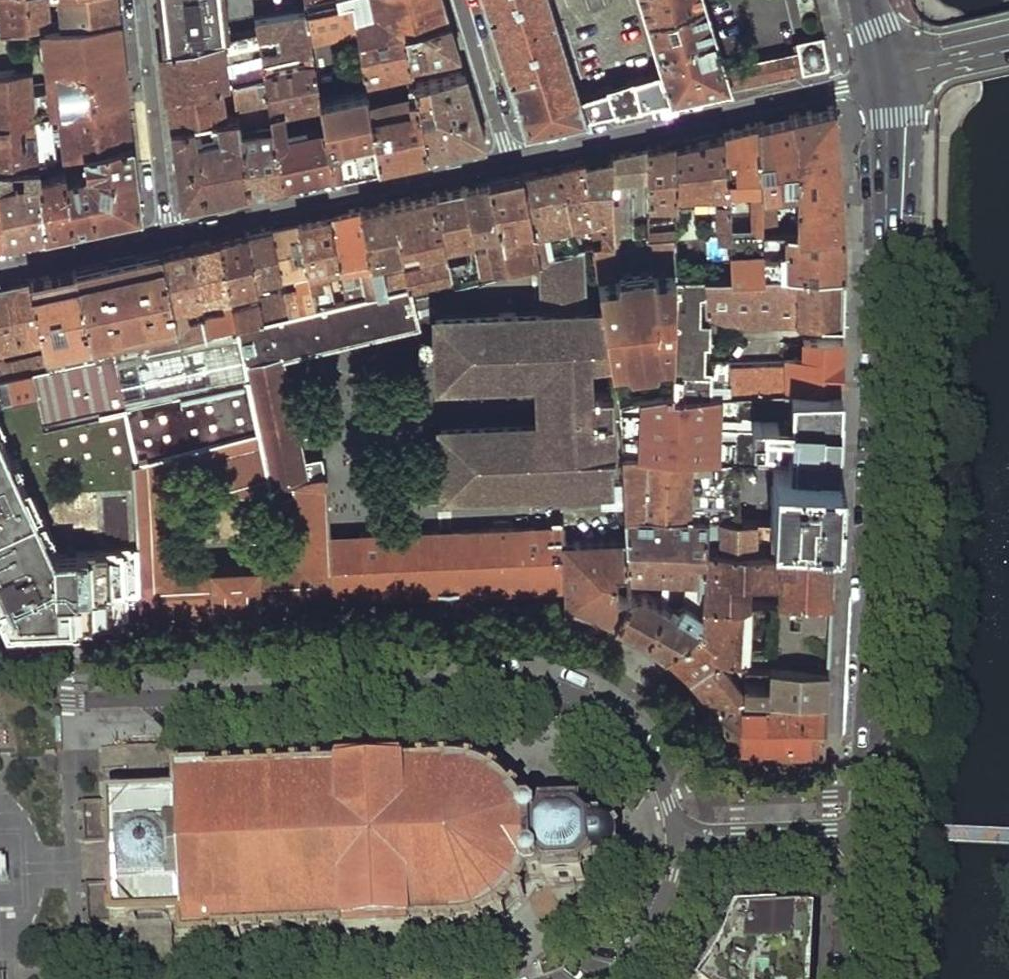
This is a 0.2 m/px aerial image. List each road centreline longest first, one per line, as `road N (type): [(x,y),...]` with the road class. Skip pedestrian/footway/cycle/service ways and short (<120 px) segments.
road 1 (residential): [(682,840),(648,757),(625,726),(602,706),(543,683),(68,698),(0,668)]
road 2 (primary): [(863,833),(896,378),(897,174),(885,72)]
road 3 (residential): [(885,72),(508,160)]
road 4 (residential): [(508,160),(168,231)]
road 5 (residential): [(168,231),(141,0)]
road 6 (residential): [(682,840),(863,833)]
road 7 (residential): [(0,265),(168,231)]
road 8 (residential): [(461,0),(508,160)]
road 9 (residential): [(604,978),(625,963),(658,914),(682,840)]
road 10 (primary): [(858,978),(863,833)]
road 11 (tertiary): [(885,72),(1008,41)]

